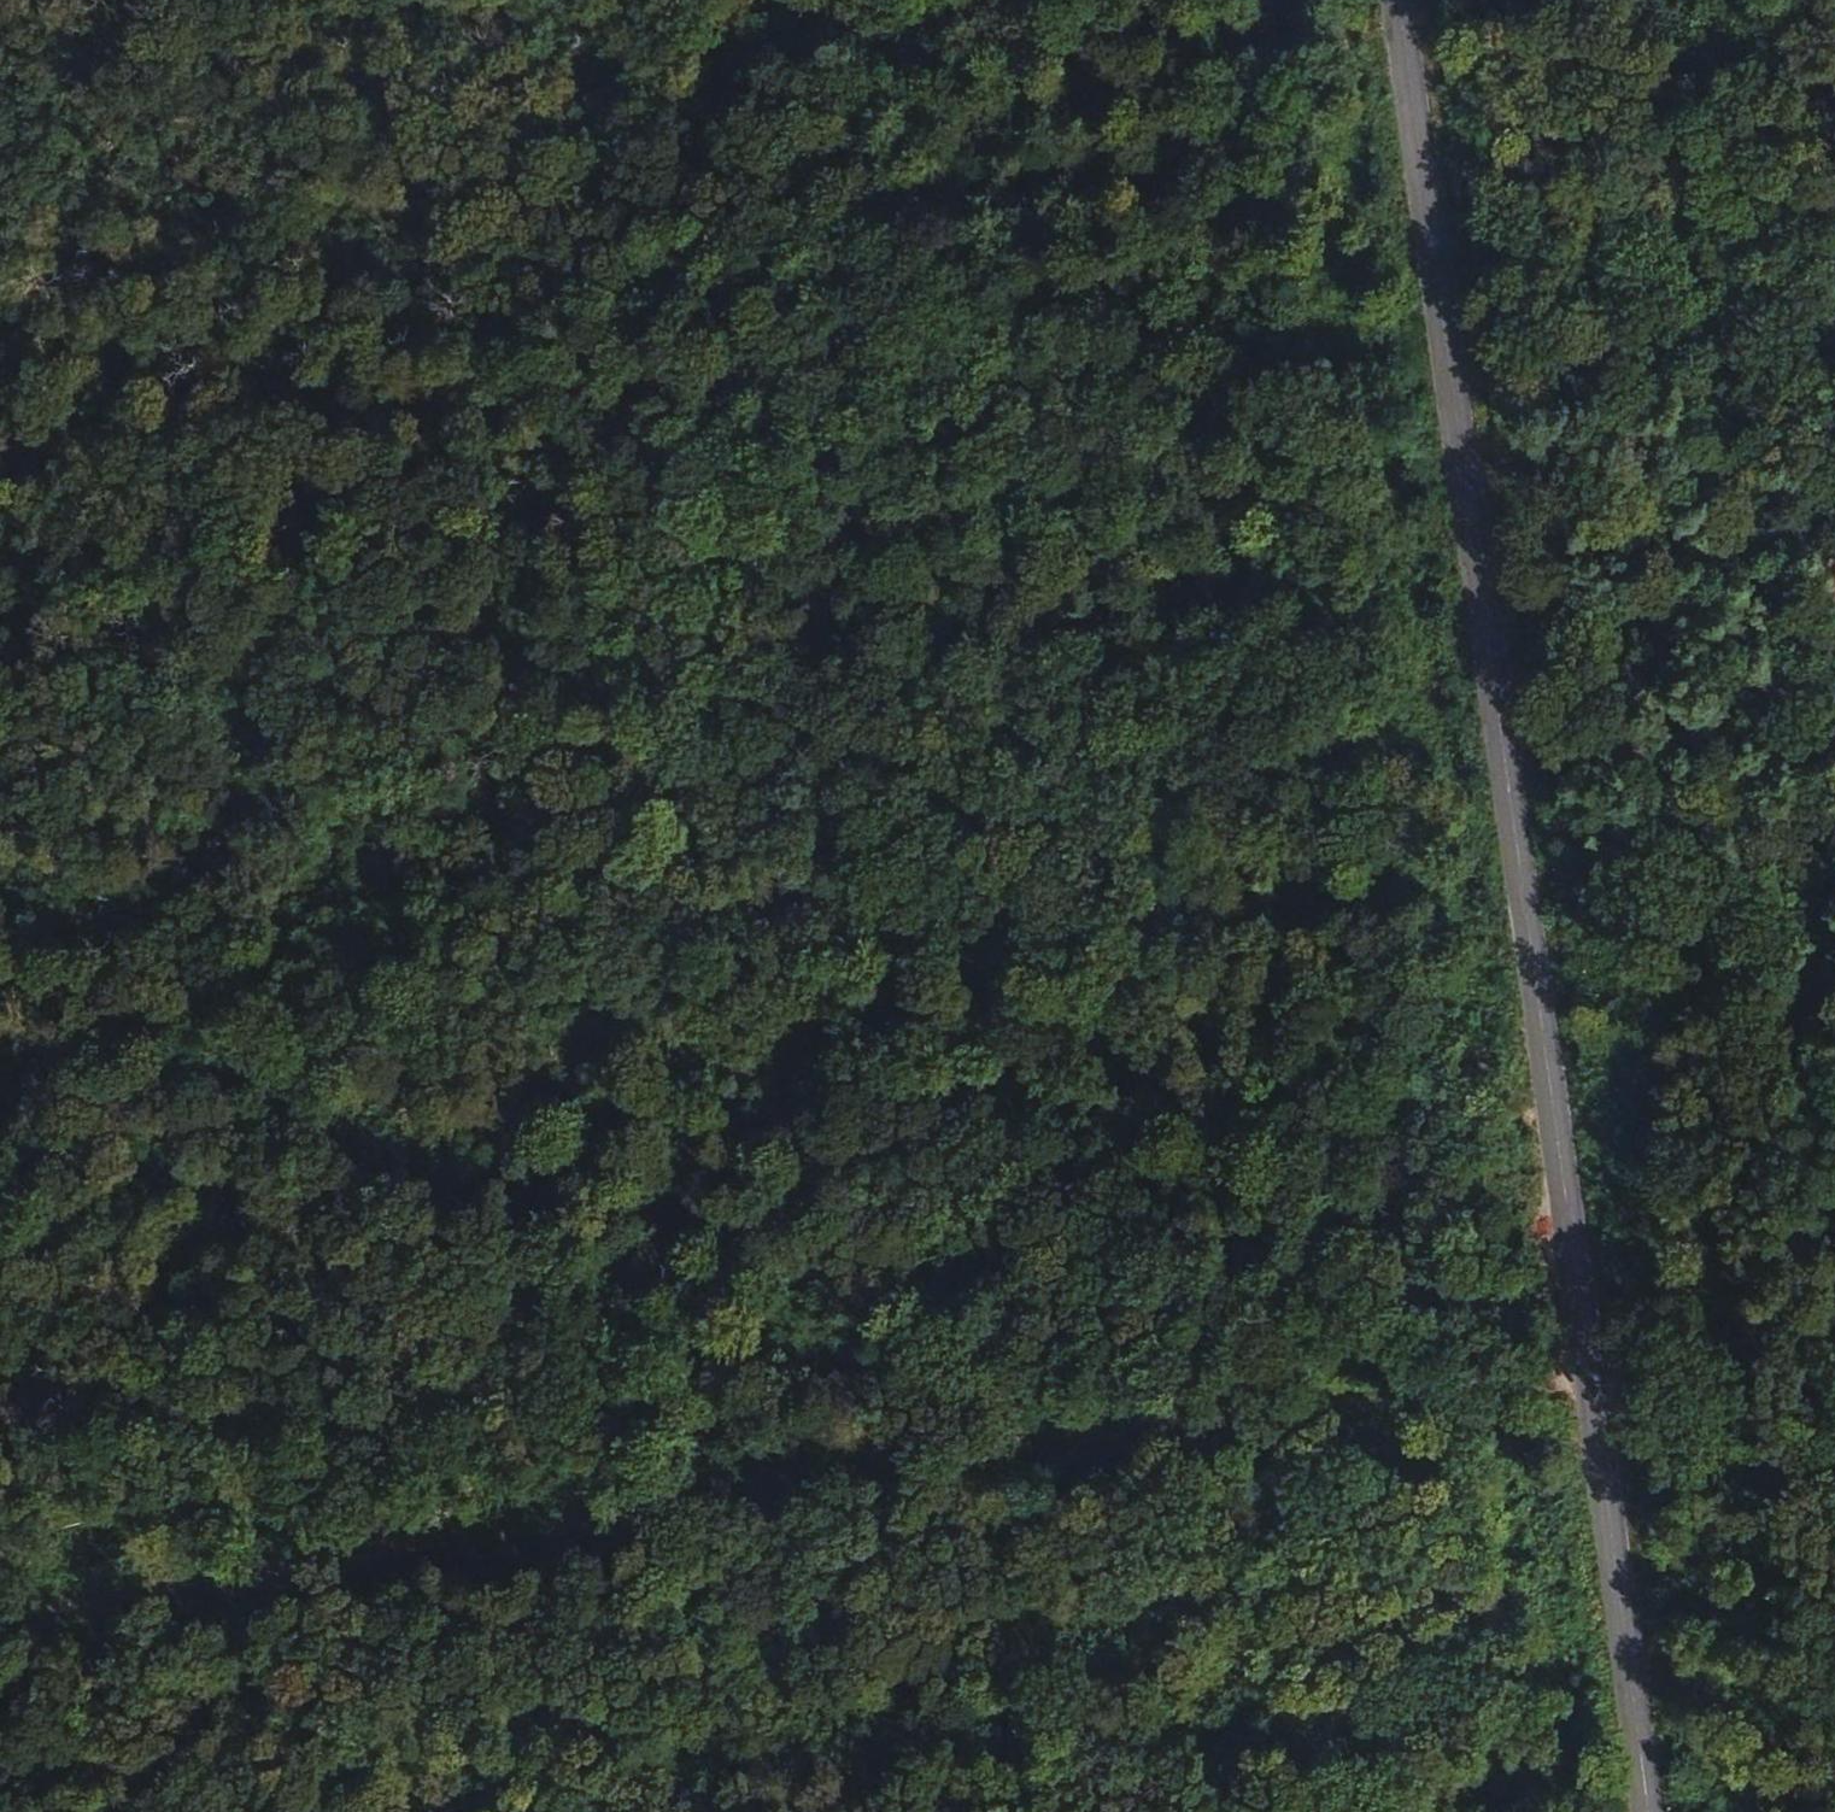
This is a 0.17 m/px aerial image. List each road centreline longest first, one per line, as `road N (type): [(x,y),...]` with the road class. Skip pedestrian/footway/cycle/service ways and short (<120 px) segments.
road 1 (track): [(0,1610),(1587,1355),(1834,1305)]
road 2 (tertiary): [(1416,0),(1455,250),(1587,1355),(1656,1811)]

